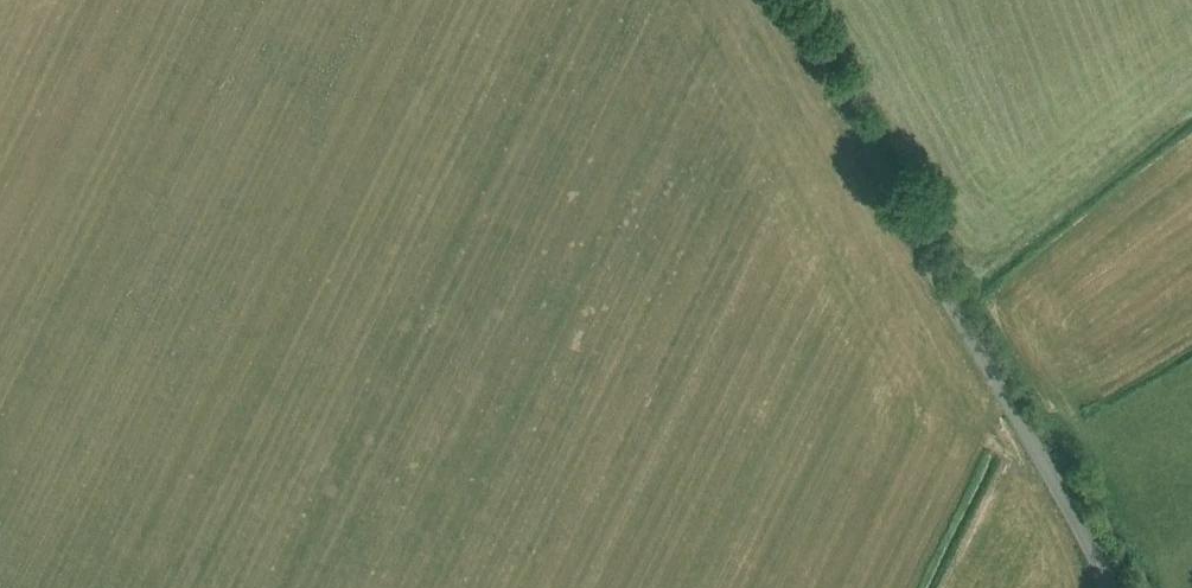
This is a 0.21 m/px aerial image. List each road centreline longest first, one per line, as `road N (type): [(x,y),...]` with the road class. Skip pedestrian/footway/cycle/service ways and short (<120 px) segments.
road 1 (unclassified): [(1105,587),(1089,547),(775,0)]

